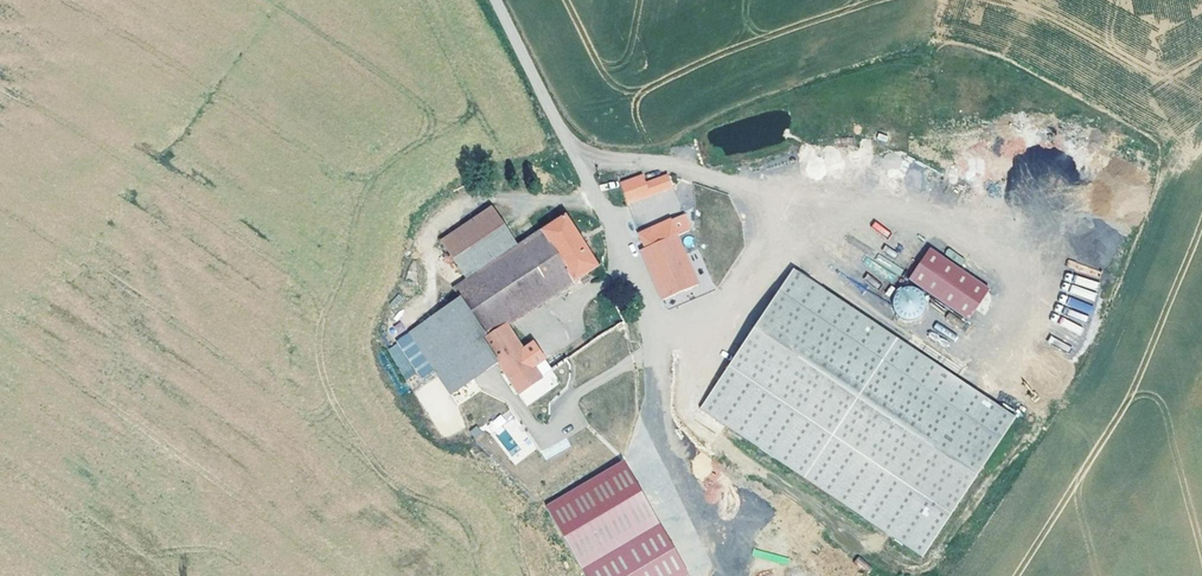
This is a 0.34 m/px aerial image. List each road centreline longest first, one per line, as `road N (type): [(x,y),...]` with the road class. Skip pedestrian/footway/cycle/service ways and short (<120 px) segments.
road 1 (track): [(723,575),(658,418),(658,333),(605,211),(495,0)]

